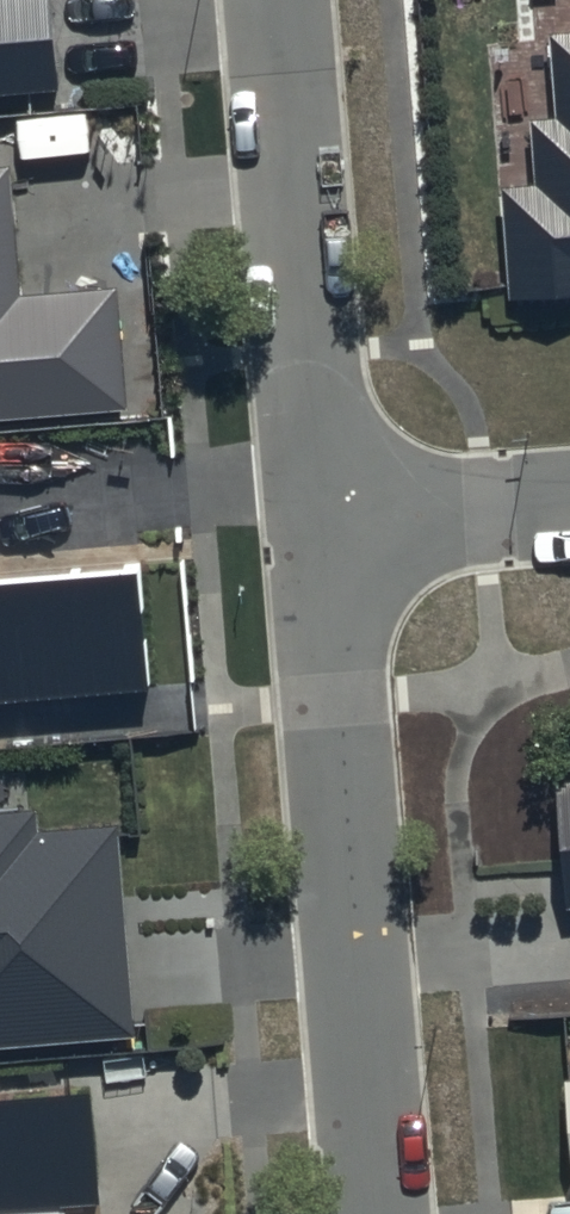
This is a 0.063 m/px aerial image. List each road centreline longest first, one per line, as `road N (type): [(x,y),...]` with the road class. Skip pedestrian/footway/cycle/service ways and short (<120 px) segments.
road 1 (residential): [(315,520),(373,1213)]
road 2 (residential): [(272,0),(315,520)]
road 3 (residential): [(569,502),(315,520)]

